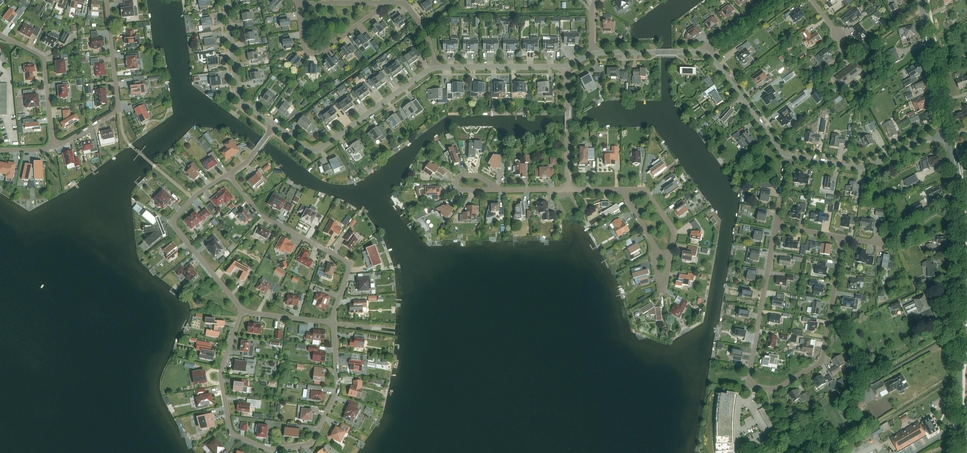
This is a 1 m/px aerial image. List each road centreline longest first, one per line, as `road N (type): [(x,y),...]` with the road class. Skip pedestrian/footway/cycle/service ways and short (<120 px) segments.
road 1 (residential): [(775,226),(748,371),(752,384),(768,388),(821,355),(841,238)]
road 2 (residential): [(242,312),(220,374),(231,435),(270,451),(309,445),(339,390),(331,323)]
road 3 (secondary): [(959,452),(955,172)]
road 4 (residential): [(331,323),(346,262),(259,215),(228,176)]
road 5 (residential): [(275,124),(319,149),(436,66)]
road 6 (residential): [(106,0),(117,109),(51,148)]
road 7 (residential): [(242,312),(172,224),(228,176)]
road 8 (residential): [(947,134),(857,166),(787,155)]
road 9 (residential): [(225,0),(235,94),(275,124)]
road 10 (residential): [(0,35),(43,59),(51,148)]
road 11 (residential): [(385,3),(310,51),(298,4)]
road 12 (secondary): [(947,134),(922,0)]
road 13 (residential): [(787,155),(708,49)]
road 14 (residential): [(436,66),(566,68)]
road 15 (residential): [(567,191),(566,68)]

